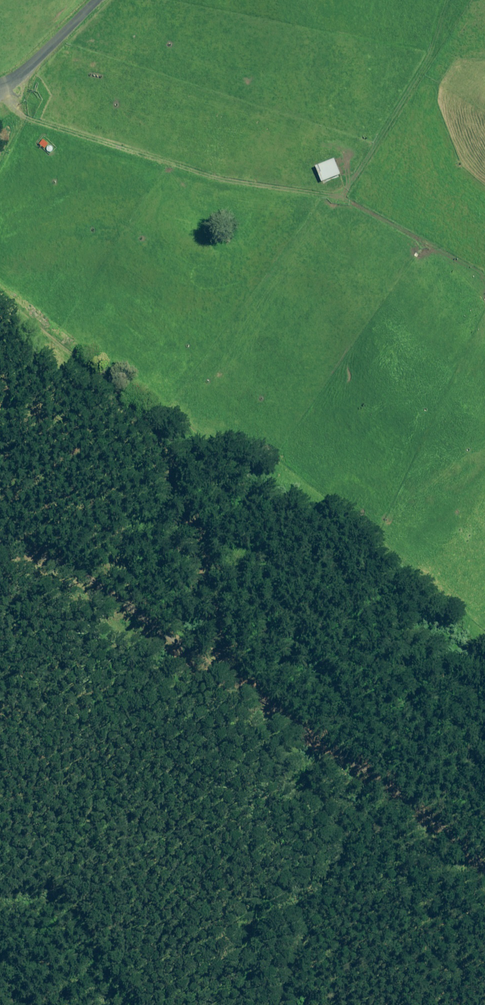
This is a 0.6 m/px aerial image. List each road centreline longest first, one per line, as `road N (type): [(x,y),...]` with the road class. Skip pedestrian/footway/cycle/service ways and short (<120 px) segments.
road 1 (unclassified): [(0,541),(124,596),(346,773),(484,867)]
road 2 (track): [(0,301),(103,382),(167,445),(202,564),(215,667)]
road 3 (unclassified): [(98,0),(0,86)]

